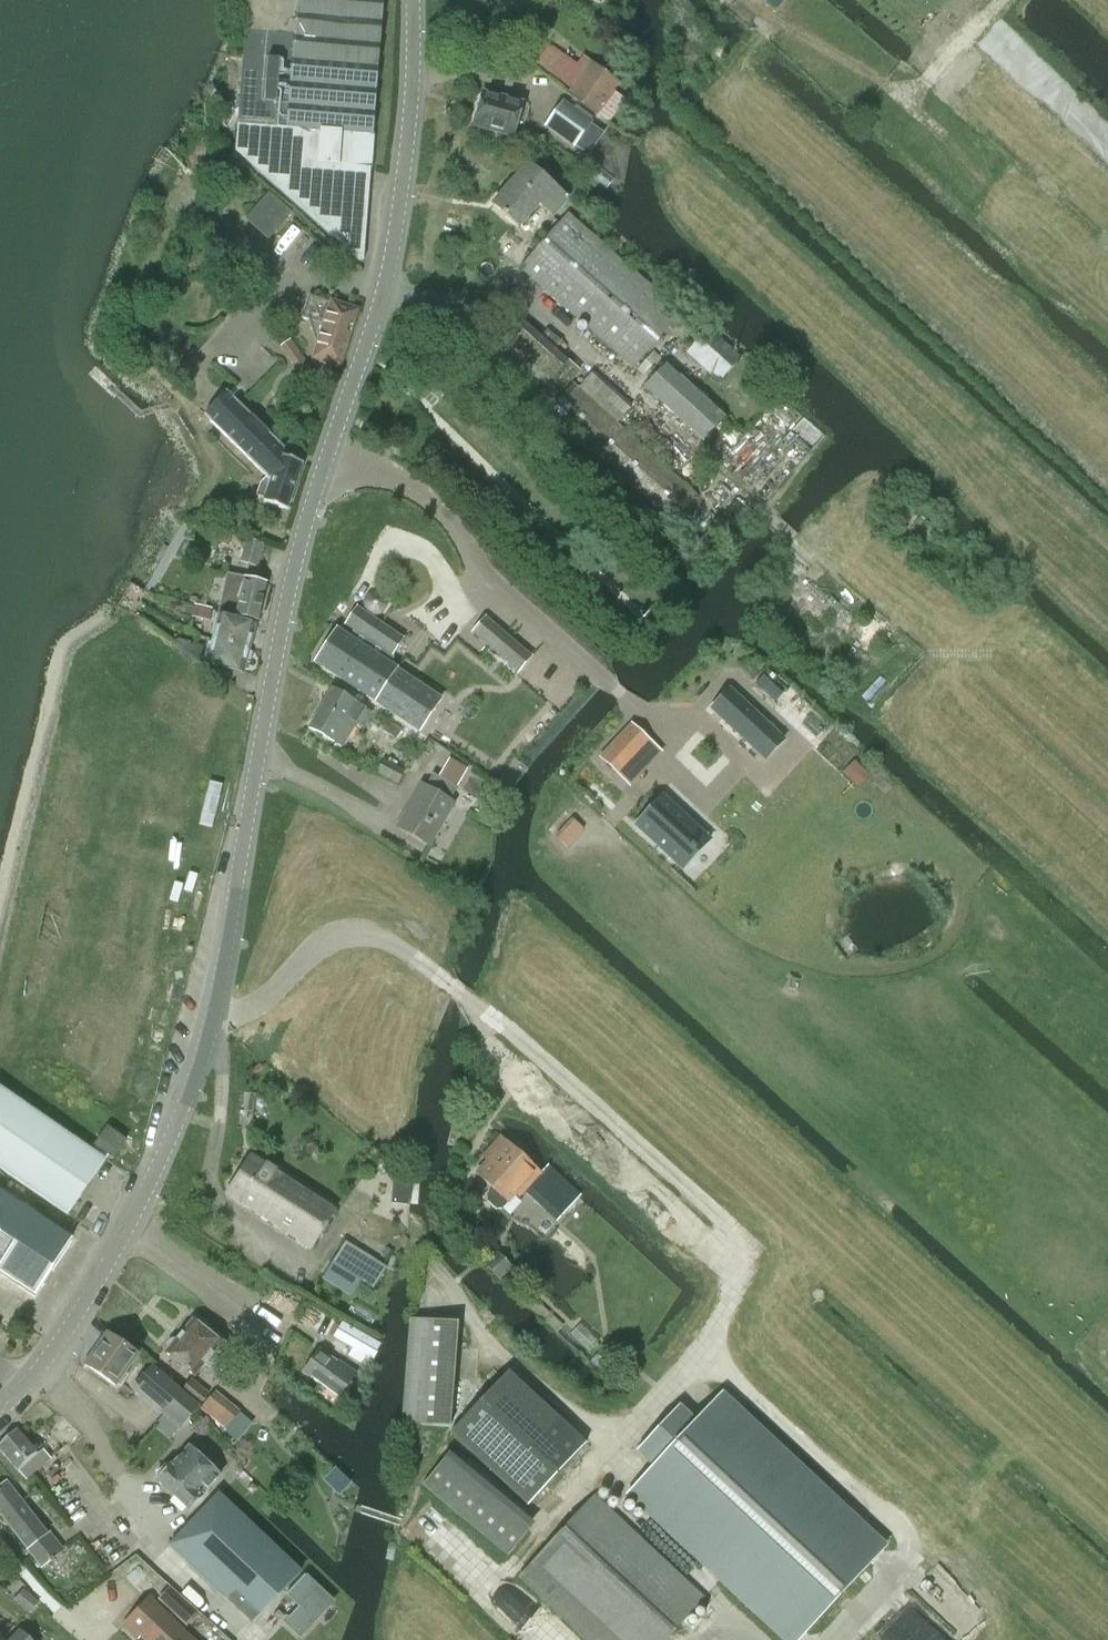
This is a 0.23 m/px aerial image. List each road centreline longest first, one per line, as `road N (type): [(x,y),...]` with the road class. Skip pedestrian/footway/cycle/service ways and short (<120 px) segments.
road 1 (tertiary): [(0,1410),(35,1380),(123,1242),(207,1028),(287,592),(394,246),(413,0)]

